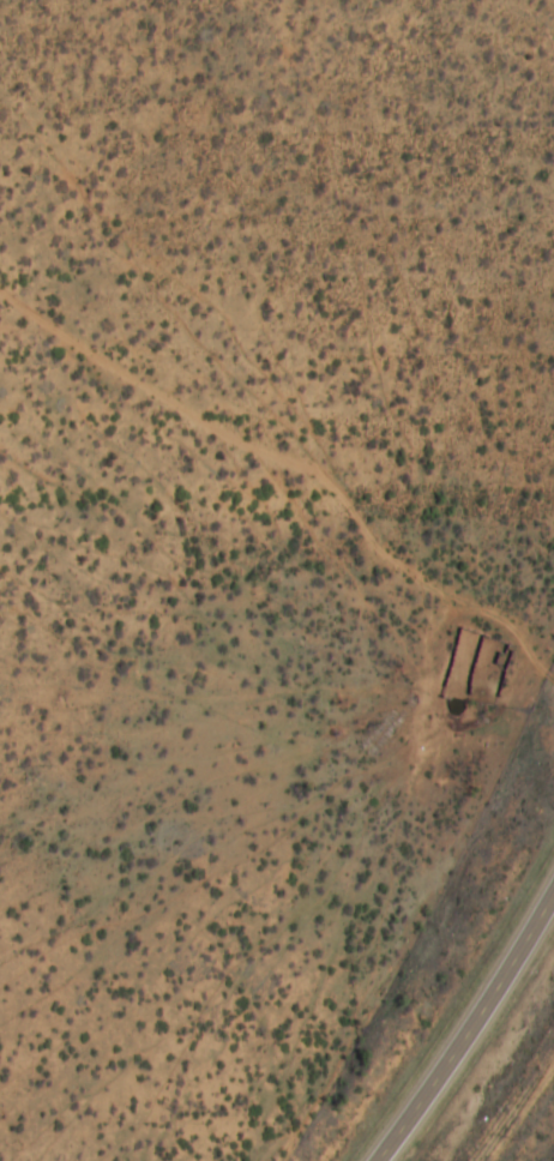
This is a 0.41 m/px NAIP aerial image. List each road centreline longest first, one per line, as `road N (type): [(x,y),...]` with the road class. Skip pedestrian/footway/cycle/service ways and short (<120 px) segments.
road 1 (trunk): [(377,1160),(553,891)]

